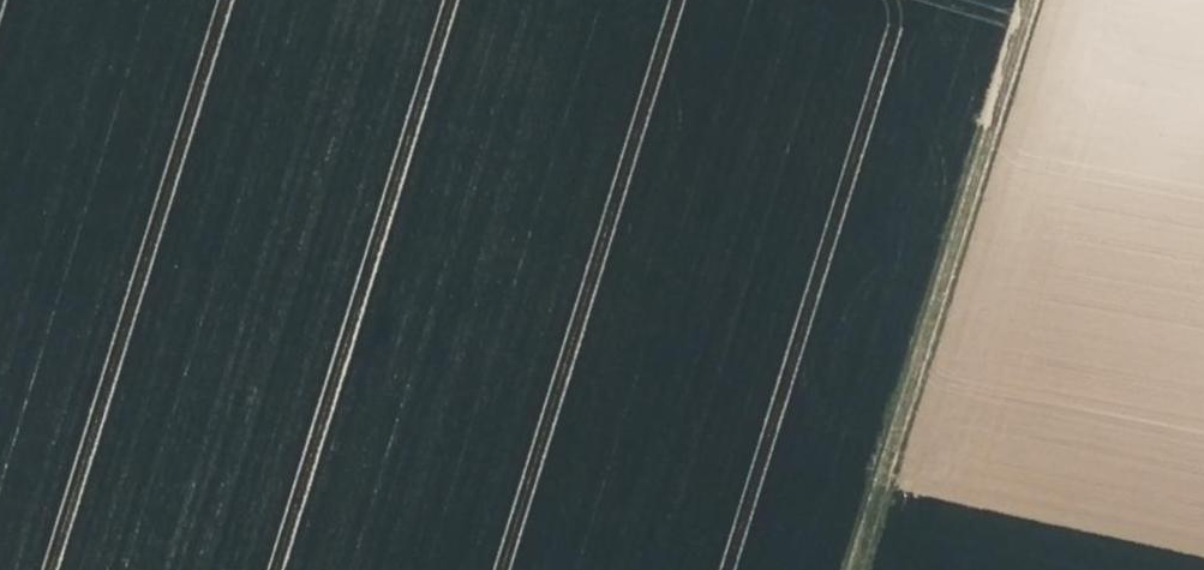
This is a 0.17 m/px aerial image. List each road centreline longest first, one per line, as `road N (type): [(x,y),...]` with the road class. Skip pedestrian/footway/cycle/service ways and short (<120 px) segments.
road 1 (track): [(852,569),(1028,0)]

